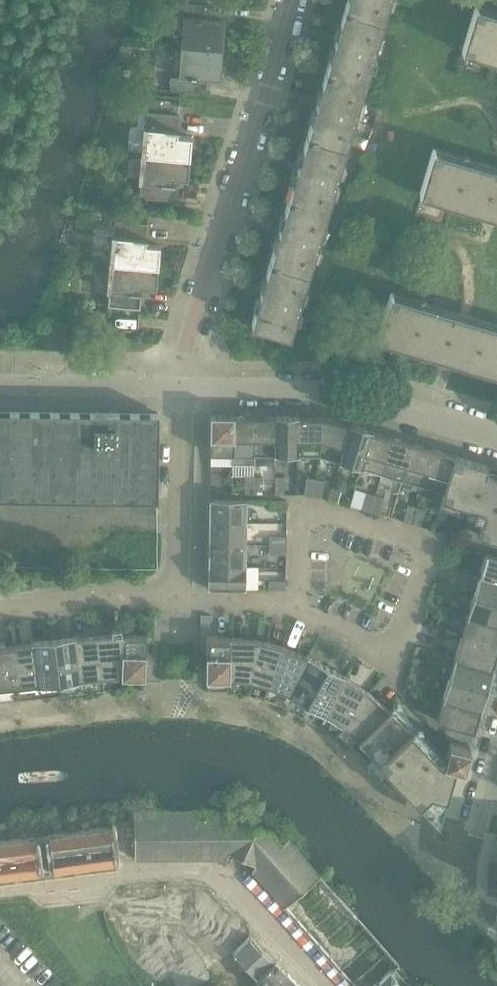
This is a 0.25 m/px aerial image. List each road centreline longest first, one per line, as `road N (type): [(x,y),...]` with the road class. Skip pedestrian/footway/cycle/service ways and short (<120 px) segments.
road 1 (residential): [(180,388),(289,0)]
road 2 (residential): [(332,985),(221,873),(0,889)]
road 3 (residential): [(294,613),(310,508),(429,541),(395,642)]
road 4 (residential): [(180,388),(324,389),(390,400),(496,437)]
road 5 (residential): [(175,599),(180,388)]
road 6 (residential): [(0,387),(180,388)]
road 7 (residential): [(175,599),(0,613)]
road 8 (residential): [(496,915),(468,898),(467,878),(496,762)]

